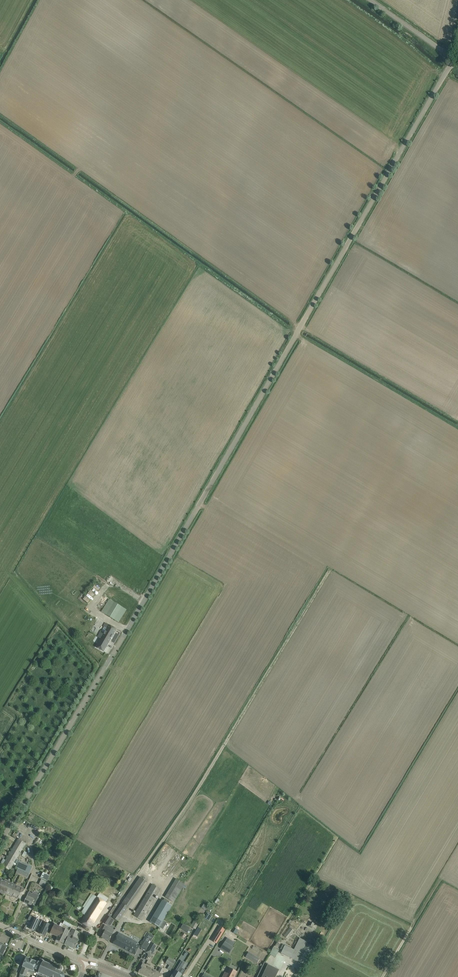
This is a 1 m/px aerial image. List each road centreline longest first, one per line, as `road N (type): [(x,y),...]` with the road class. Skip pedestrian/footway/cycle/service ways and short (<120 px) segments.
road 1 (unclassified): [(0,843),(455,59)]

